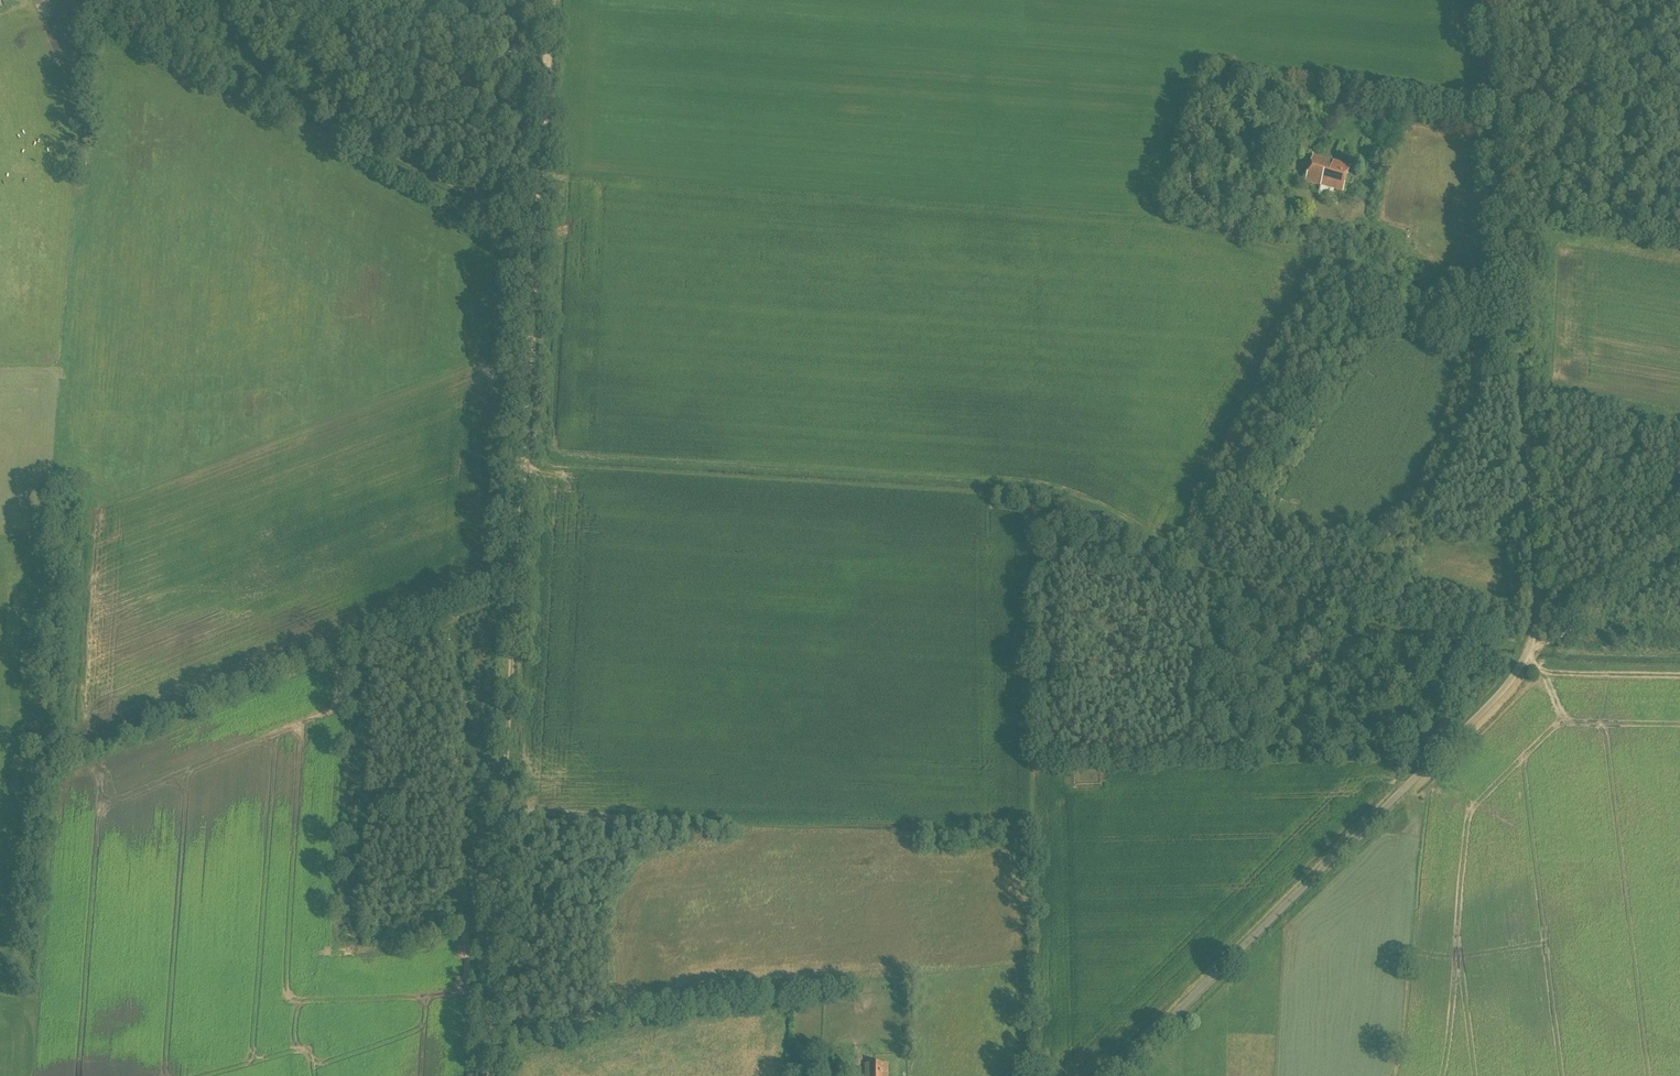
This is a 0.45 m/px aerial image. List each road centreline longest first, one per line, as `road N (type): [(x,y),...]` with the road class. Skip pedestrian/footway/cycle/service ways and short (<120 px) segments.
road 1 (unclassified): [(1111,1075),(1410,791),(1527,656),(1532,543),(1486,0)]
road 2 (track): [(484,1075),(550,0)]
road 3 (track): [(1532,634),(1558,635),(1679,516)]

